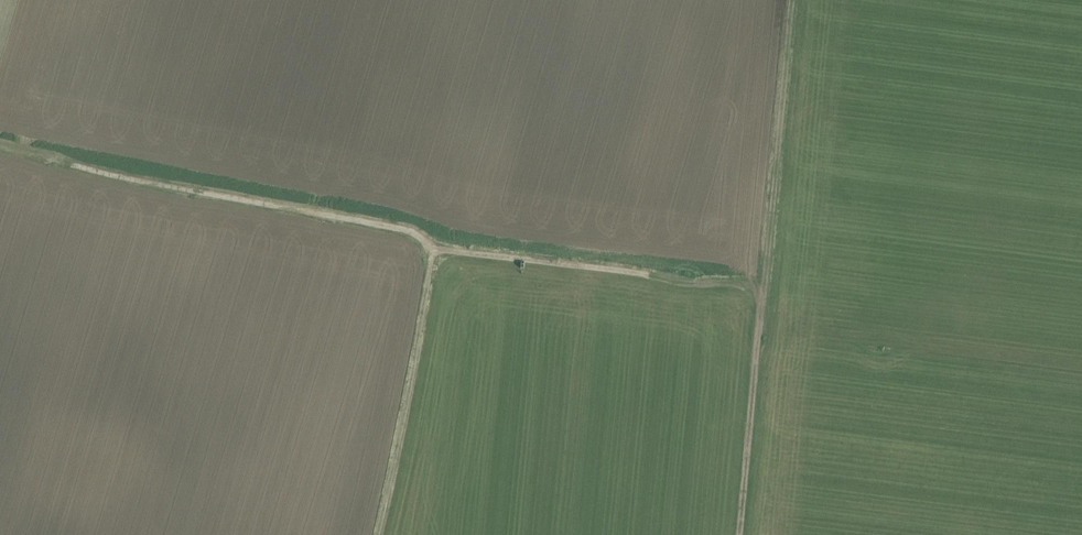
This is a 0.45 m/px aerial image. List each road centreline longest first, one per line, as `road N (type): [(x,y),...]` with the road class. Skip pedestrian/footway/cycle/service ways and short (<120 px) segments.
road 1 (track): [(739,534),(792,0)]
road 2 (track): [(434,250),(646,274),(763,297)]
road 3 (track): [(377,534),(434,250)]
road 4 (track): [(434,250),(373,225),(206,196)]

